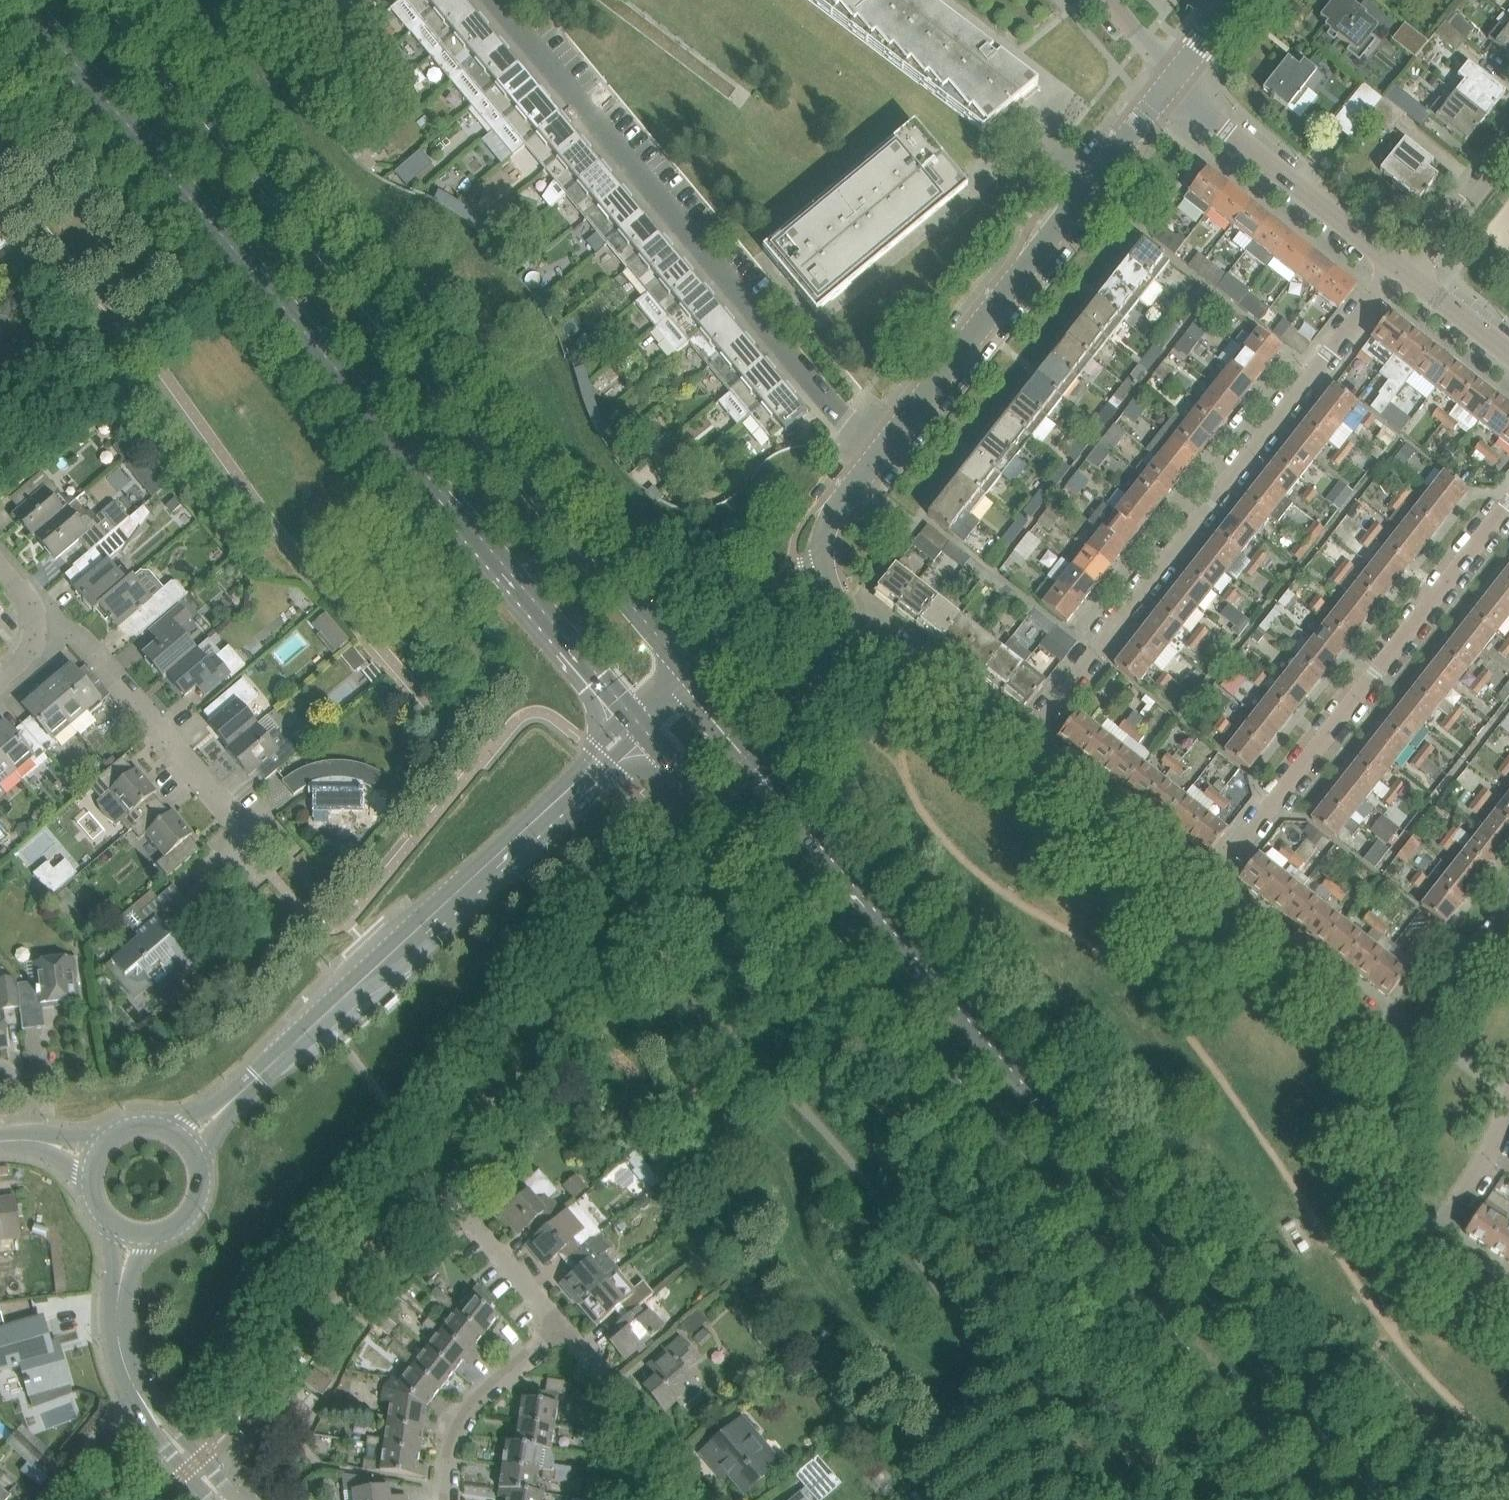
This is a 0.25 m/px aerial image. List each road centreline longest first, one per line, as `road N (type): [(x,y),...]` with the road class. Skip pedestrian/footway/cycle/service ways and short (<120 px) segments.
road 1 (secondary): [(1397,1499),(1098,1149),(685,691)]
road 2 (secondary): [(646,733),(1301,1499)]
road 3 (secondary): [(22,0),(646,733)]
road 4 (secondary): [(685,691),(108,0)]
road 5 (residential): [(1020,747),(1404,270)]
road 6 (residential): [(878,457),(496,0)]
road 7 (residential): [(1202,891),(1508,502)]
road 8 (unclassified): [(276,1060),(646,733)]
road 9 (residential): [(1172,83),(878,457)]
road 10 (residential): [(255,839),(77,634),(36,629)]
road 11 (residential): [(1404,270),(1172,83)]
road 12 (residential): [(1020,747),(893,649),(864,635),(841,608),(823,556)]
road 13 (residential): [(1405,1048),(1202,891)]
road 14 (residential): [(1202,891),(1020,747)]
road 15 (residential): [(1431,1250),(1397,1202),(1383,1151),(1405,1048)]
road 16 (residential): [(446,1499),(446,1460),(460,1425),(563,1332)]
road 17 (residential): [(687,1499),(682,1475),(563,1332)]
road 18 (residential): [(1405,1048),(1508,918)]
road 19 (residential): [(1431,1250),(1489,1156),(1508,1105)]
road 20 (residential): [(1508,149),(1404,270)]
road 21 (residential): [(563,1332),(460,1214)]
road 22 (unclassified): [(112,1223),(109,1324),(122,1361)]
road 23 (unclassified): [(222,1499),(133,1396)]
road 24 (unclassified): [(122,1361),(132,1278),(157,1233)]
road 25 (residential): [(1508,354),(1404,270)]
road 26 (residential): [(52,1499),(133,1396)]
road 27 (unclassified): [(276,1060),(190,1120),(167,1126)]
road 28 (unclassified): [(199,1159),(276,1060)]

